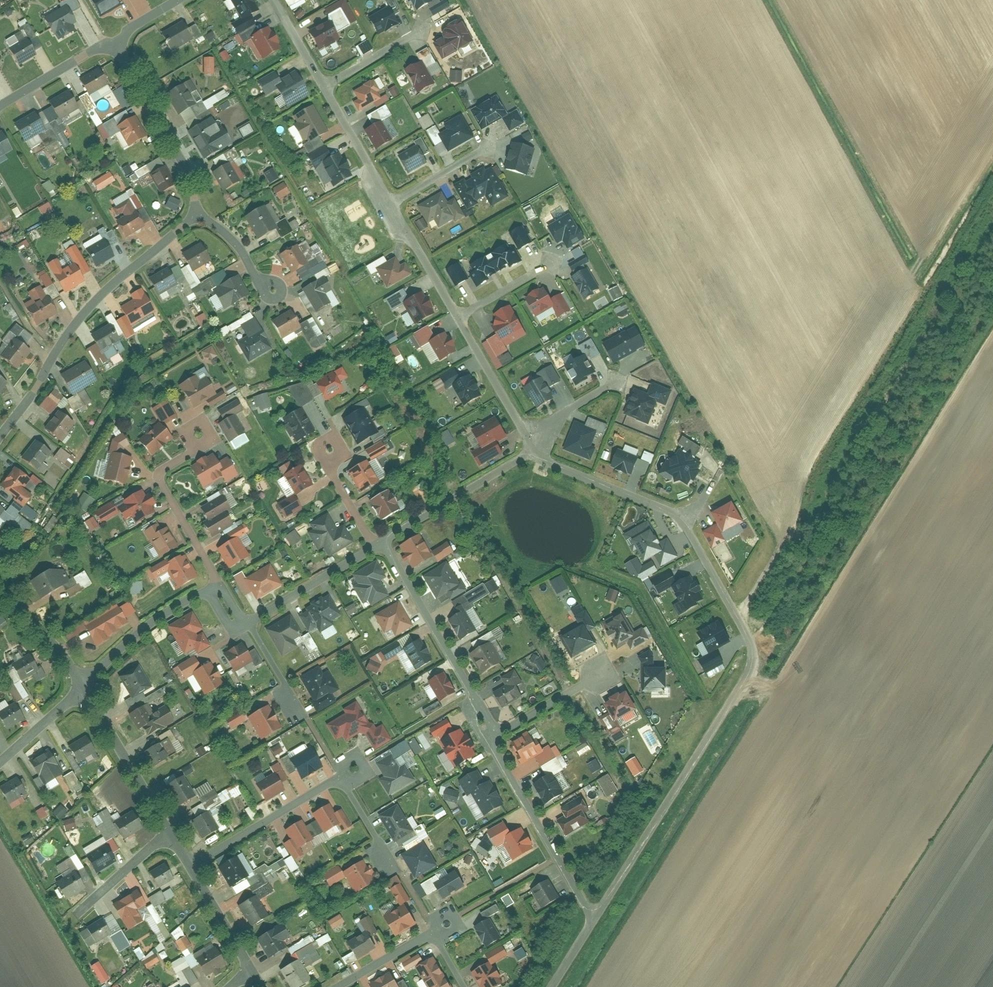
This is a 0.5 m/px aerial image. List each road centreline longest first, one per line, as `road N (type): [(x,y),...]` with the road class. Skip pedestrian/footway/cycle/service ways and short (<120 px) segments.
road 1 (residential): [(594,920),(760,660)]
road 2 (residential): [(0,421),(78,307),(195,207)]
road 3 (residential): [(382,543),(497,736)]
road 4 (residential): [(497,736),(496,754),(594,920)]
road 5 (residential): [(212,577),(155,479),(155,465),(204,435)]
road 6 (residential): [(195,207),(166,131),(111,47)]
road 7 (residential): [(537,449),(382,543)]
road 8 (residential): [(337,771),(187,858)]
road 9 (residential): [(82,691),(169,829)]
road 10 (residential): [(382,543),(240,619)]
road 11 (residential): [(679,521),(760,660)]
road 12 (residential): [(537,449),(551,464),(679,521)]
road 13 (residential): [(198,585),(121,636),(82,691)]
road 14 (residential): [(461,316),(537,449)]
road 15 (residential): [(328,84),(396,202)]
road 16 (residential): [(396,202),(513,137)]
road 17 (residential): [(396,202),(461,316)]
road 18 (residential): [(0,590),(82,691)]
road 19 (residential): [(0,108),(111,47)]
road 20 (residential): [(72,910),(169,829)]
road 21 (residential): [(430,927),(324,986)]

